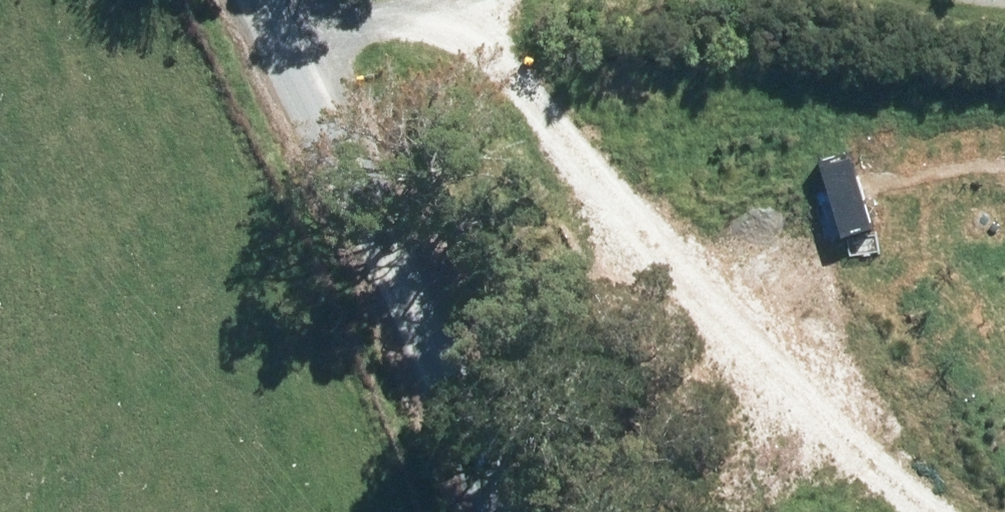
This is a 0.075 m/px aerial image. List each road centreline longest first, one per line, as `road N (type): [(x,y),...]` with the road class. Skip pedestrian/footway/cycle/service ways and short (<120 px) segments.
road 1 (unclassified): [(449,511),(296,91),(250,0)]
road 2 (track): [(668,0),(489,14),(296,91)]
road 3 (track): [(1004,30),(798,0)]

